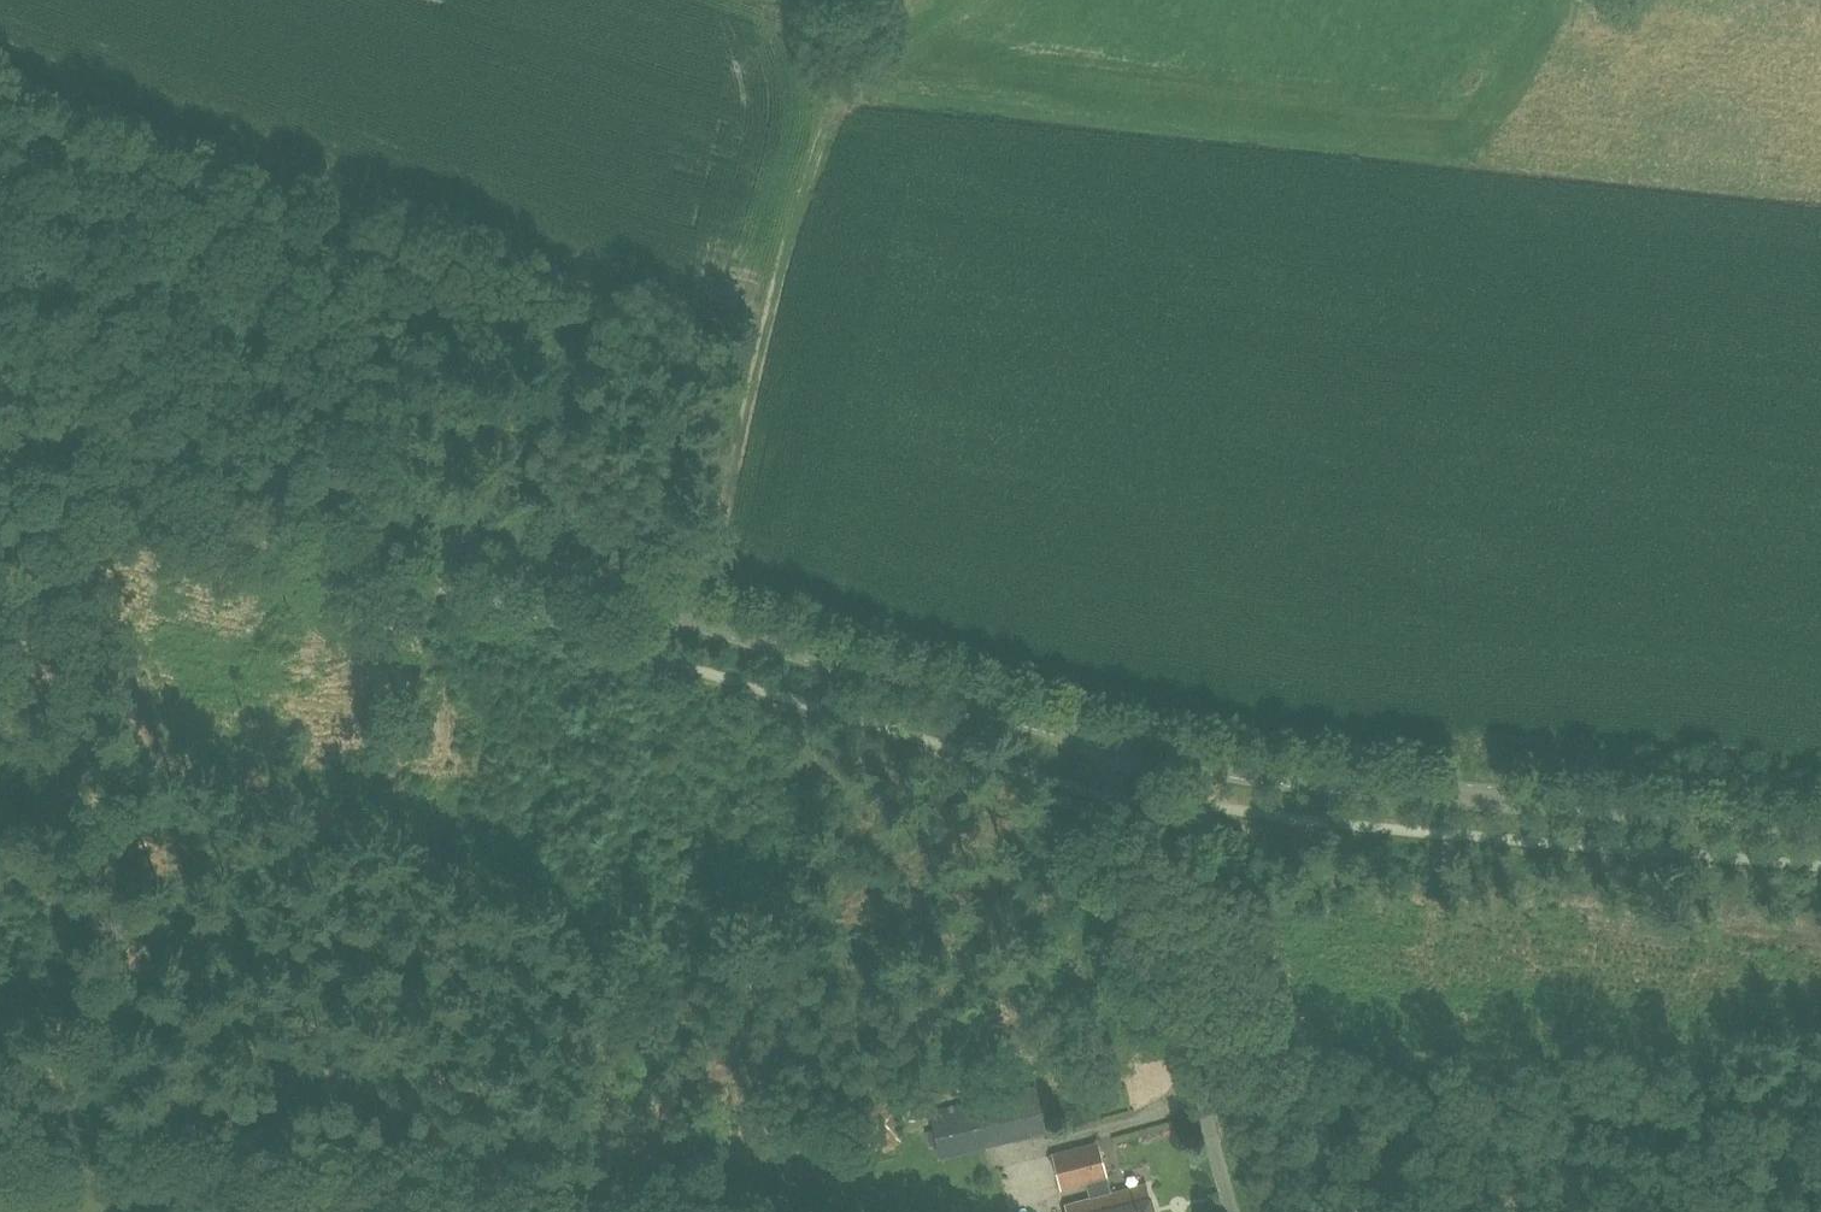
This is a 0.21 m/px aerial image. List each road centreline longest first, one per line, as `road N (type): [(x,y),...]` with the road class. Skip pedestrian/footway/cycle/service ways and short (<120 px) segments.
road 1 (tertiary): [(0,401),(1193,763),(1295,780),(1820,826)]

